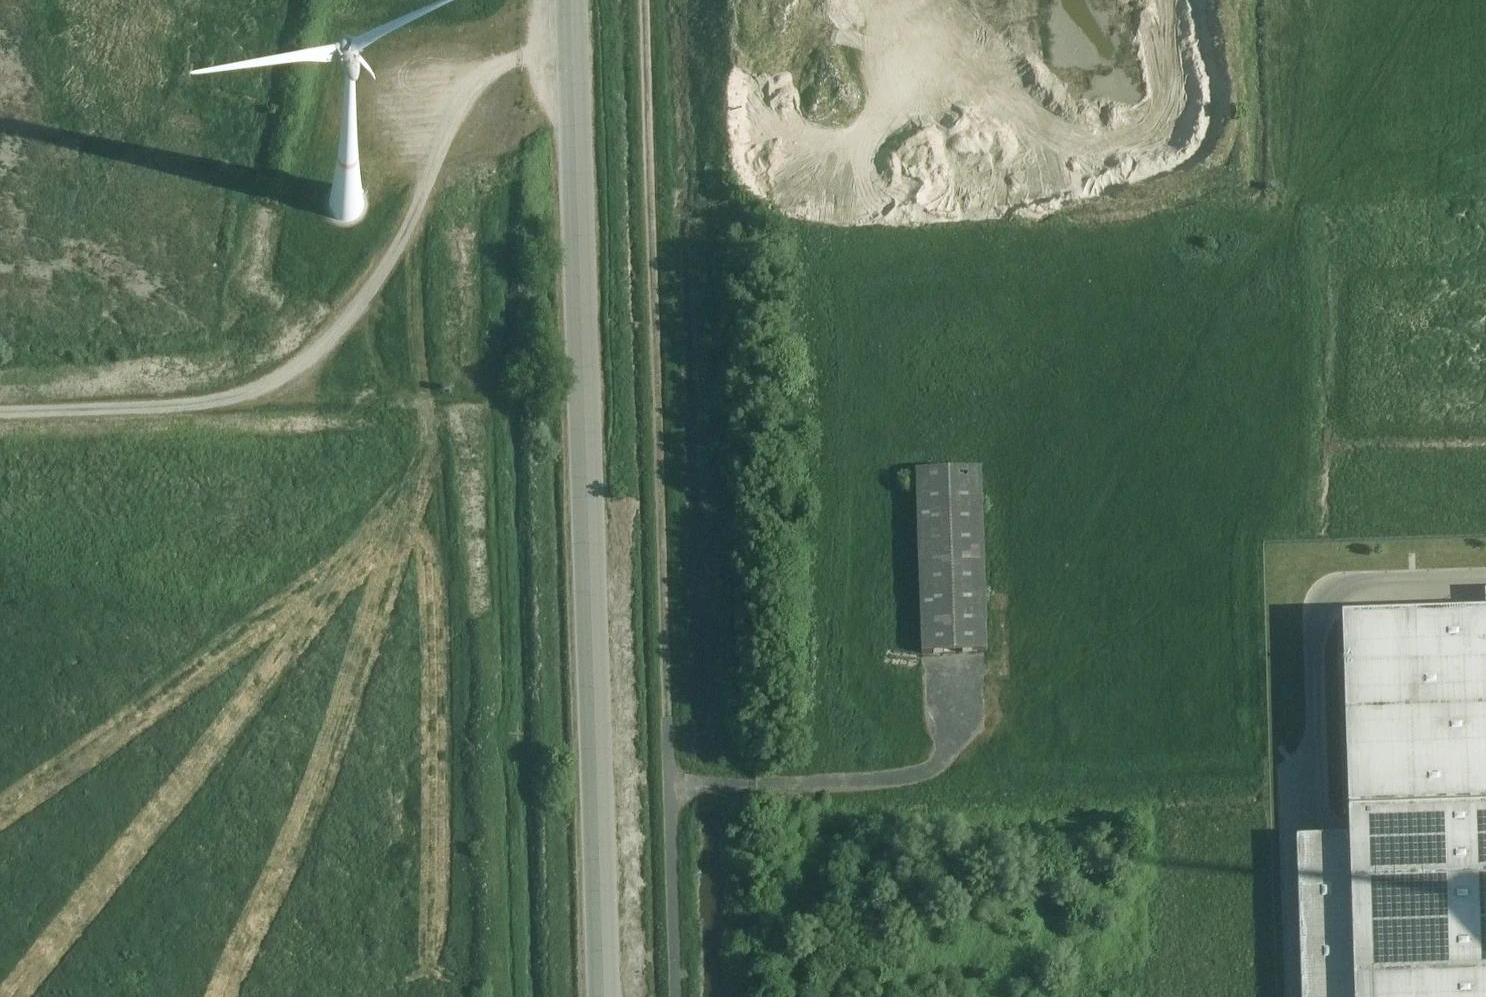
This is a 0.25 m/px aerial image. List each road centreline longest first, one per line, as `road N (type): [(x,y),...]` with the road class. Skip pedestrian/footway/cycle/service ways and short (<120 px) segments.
road 1 (unclassified): [(605,996),(572,0)]
road 2 (track): [(0,418),(261,409),(490,103),(576,96)]

